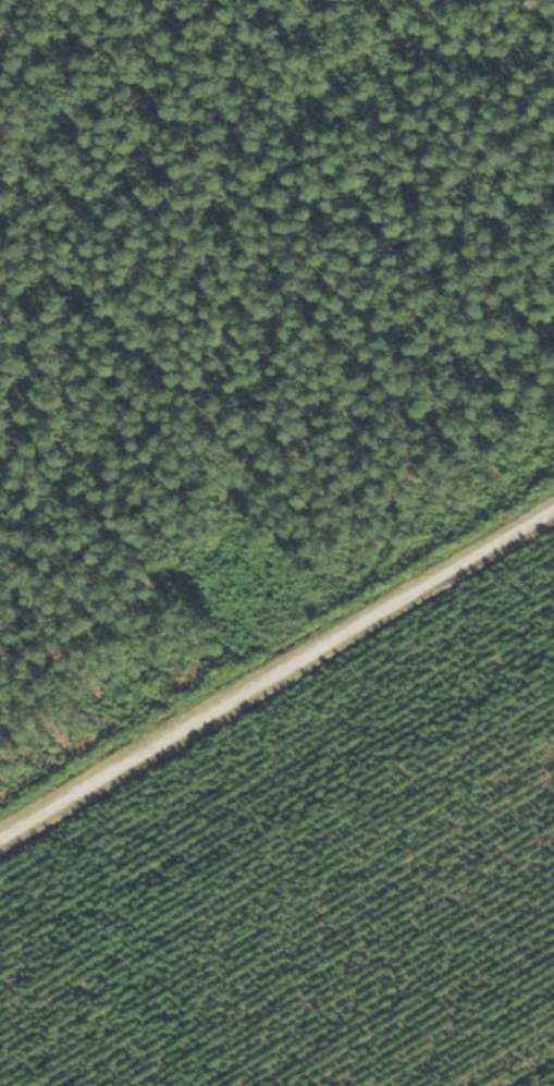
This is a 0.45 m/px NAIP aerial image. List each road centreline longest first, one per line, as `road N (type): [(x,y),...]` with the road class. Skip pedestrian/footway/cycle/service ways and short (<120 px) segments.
road 1 (track): [(0,840),(553,514)]

